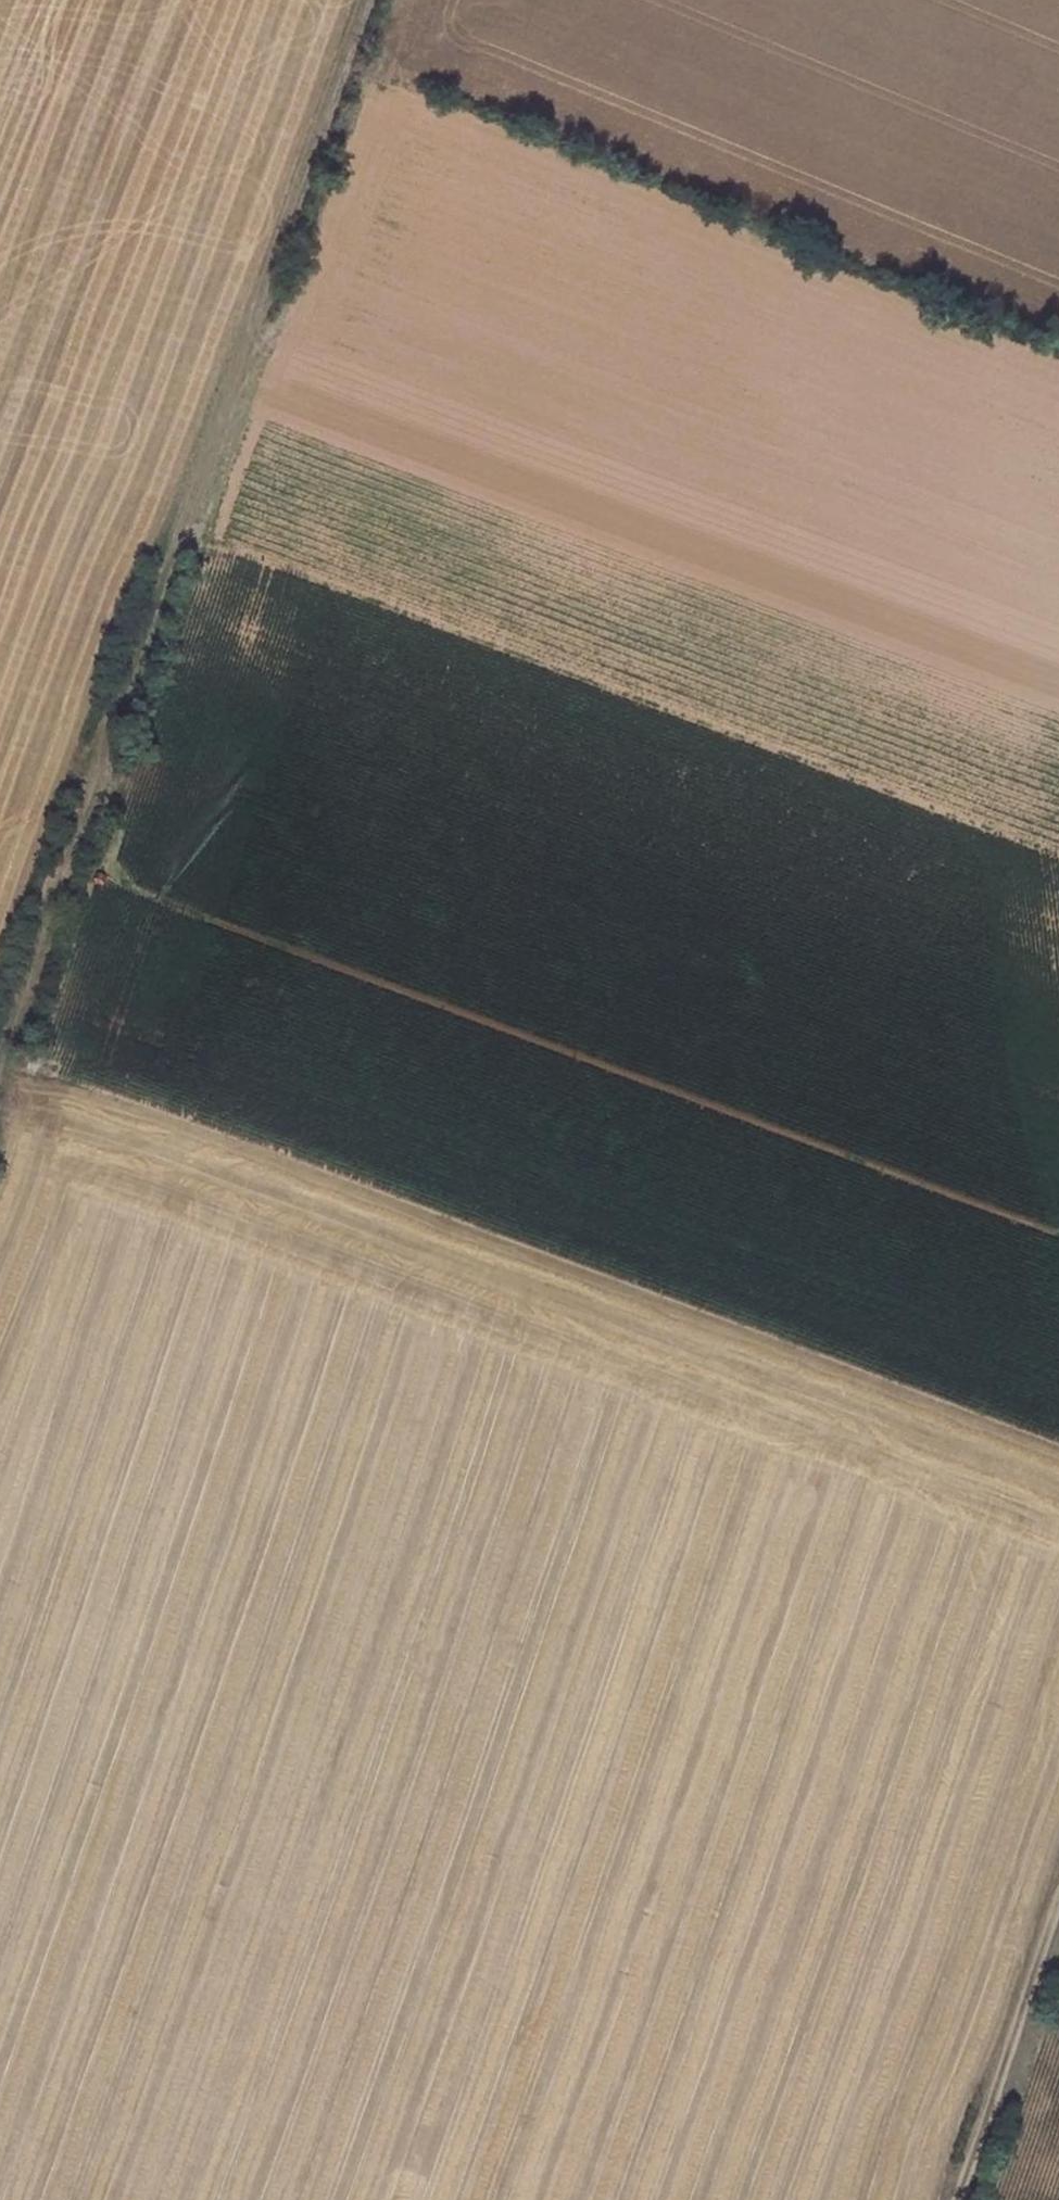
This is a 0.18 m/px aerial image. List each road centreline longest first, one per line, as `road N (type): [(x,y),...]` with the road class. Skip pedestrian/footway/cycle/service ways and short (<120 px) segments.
road 1 (track): [(0,1052),(368,0)]
road 2 (track): [(954,2199),(1058,1889)]

